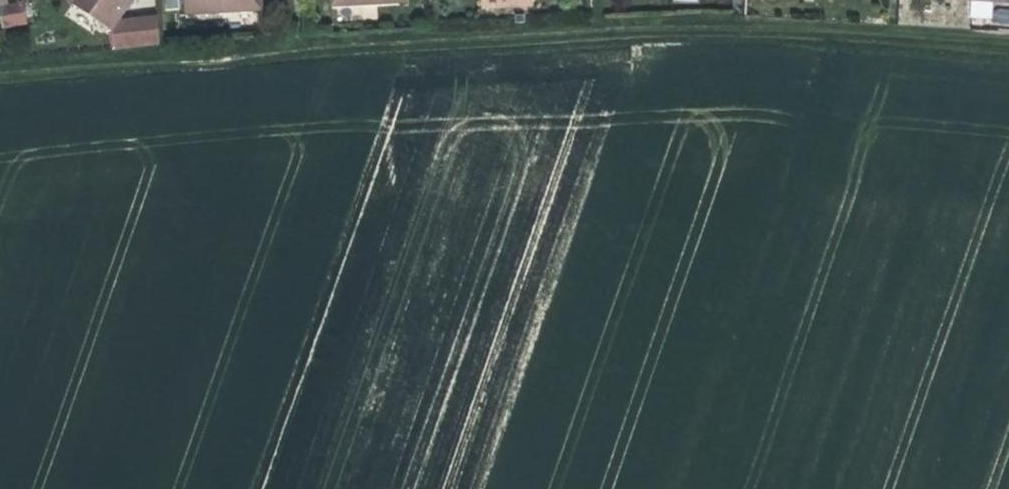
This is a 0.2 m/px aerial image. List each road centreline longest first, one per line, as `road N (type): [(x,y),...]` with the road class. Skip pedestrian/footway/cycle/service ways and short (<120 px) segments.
road 1 (track): [(0,81),(690,29),(1008,48)]

